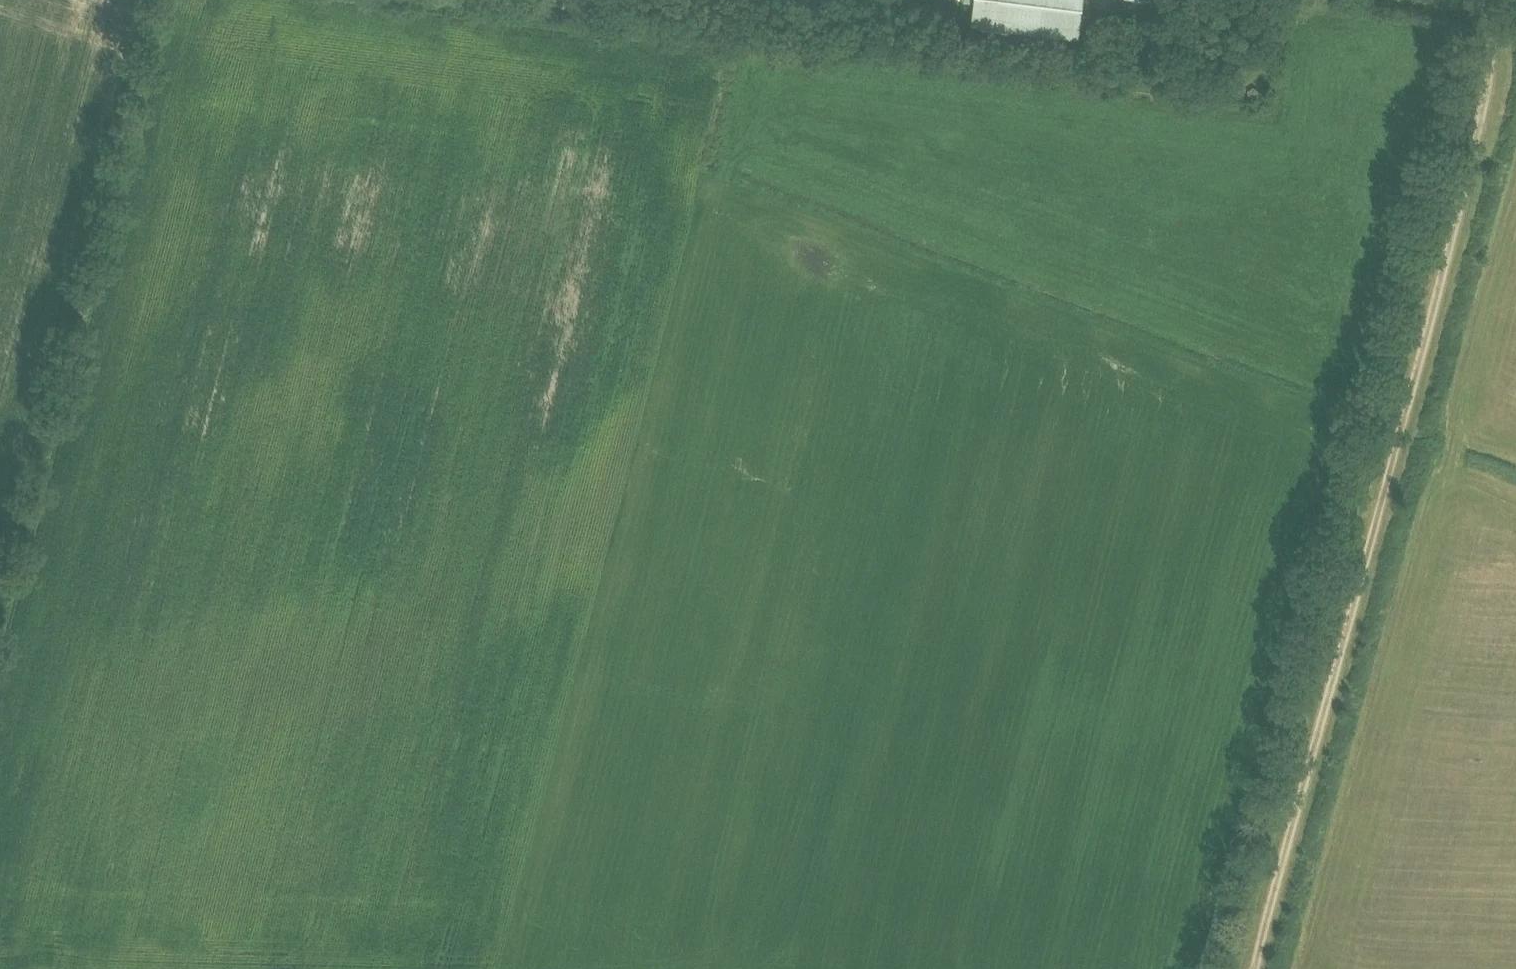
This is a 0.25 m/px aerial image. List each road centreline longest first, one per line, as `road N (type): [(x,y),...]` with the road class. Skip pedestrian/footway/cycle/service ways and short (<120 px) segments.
road 1 (track): [(1280,968),(1513,61)]

